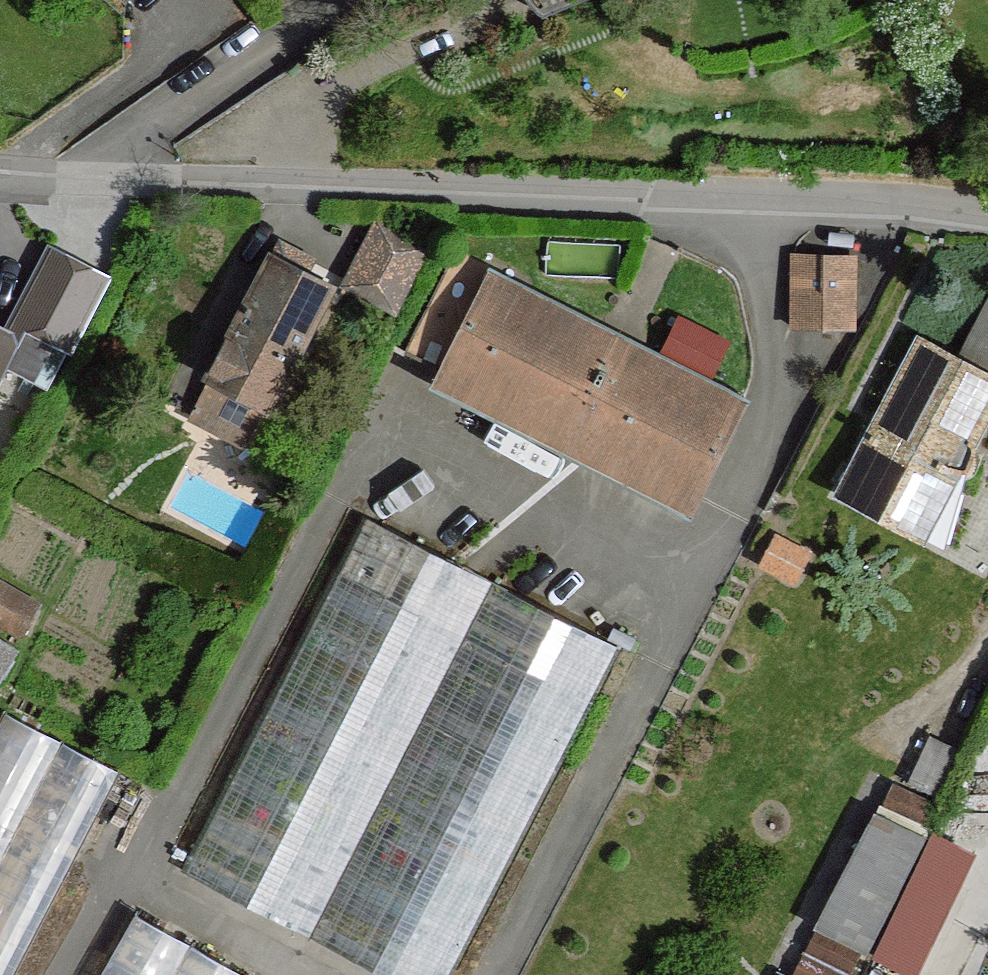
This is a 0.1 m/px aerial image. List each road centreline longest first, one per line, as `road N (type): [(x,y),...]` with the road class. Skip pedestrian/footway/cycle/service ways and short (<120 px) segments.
road 1 (residential): [(85,180),(875,200),(987,213)]
road 2 (residential): [(85,180),(357,0)]

